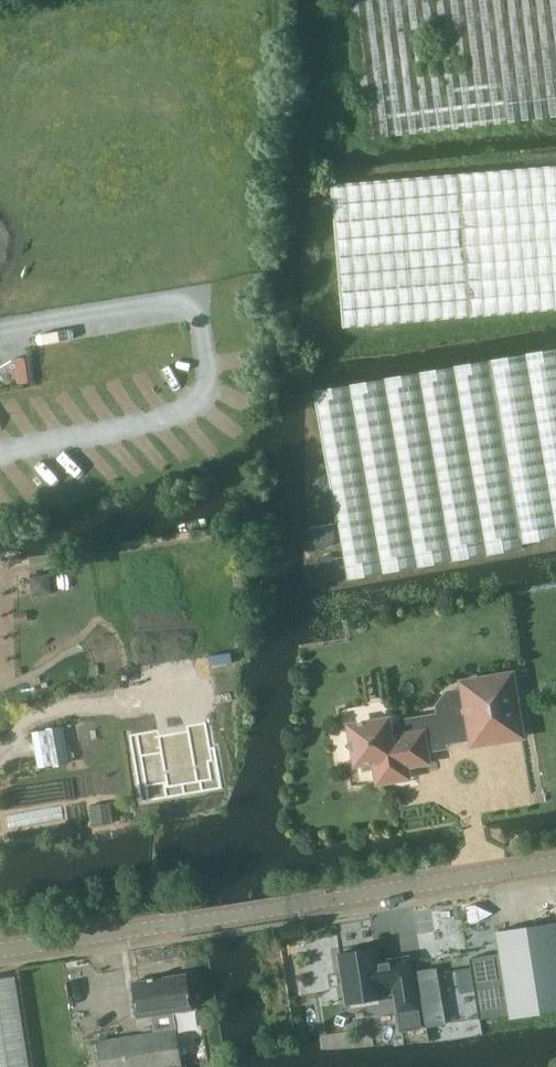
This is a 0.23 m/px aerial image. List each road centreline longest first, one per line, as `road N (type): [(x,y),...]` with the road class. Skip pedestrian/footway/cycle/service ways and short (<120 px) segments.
road 1 (residential): [(0,951),(555,862)]

